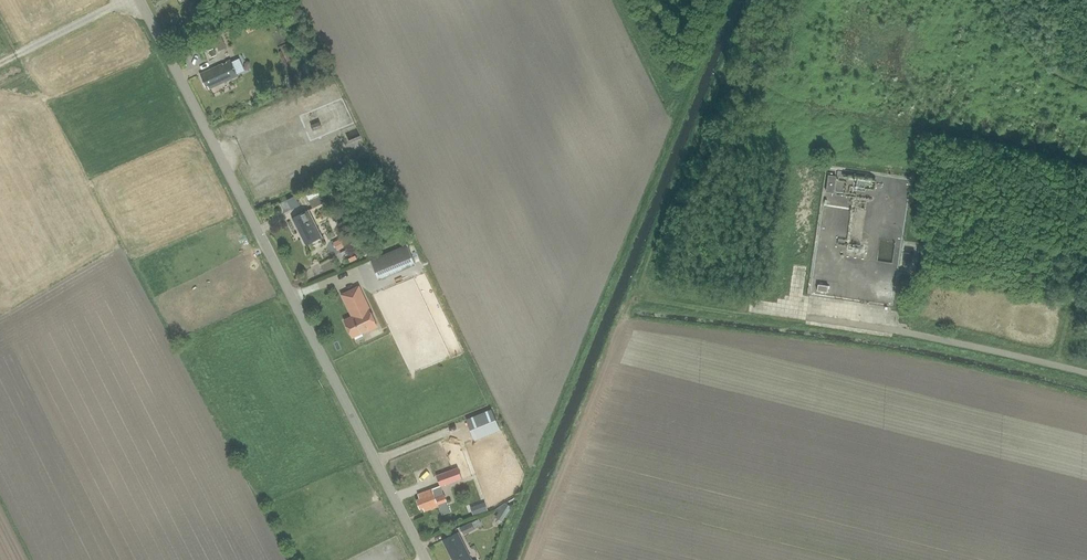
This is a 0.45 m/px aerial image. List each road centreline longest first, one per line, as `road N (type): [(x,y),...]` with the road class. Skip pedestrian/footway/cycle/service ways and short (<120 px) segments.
road 1 (unclassified): [(426,559),(138,0)]

